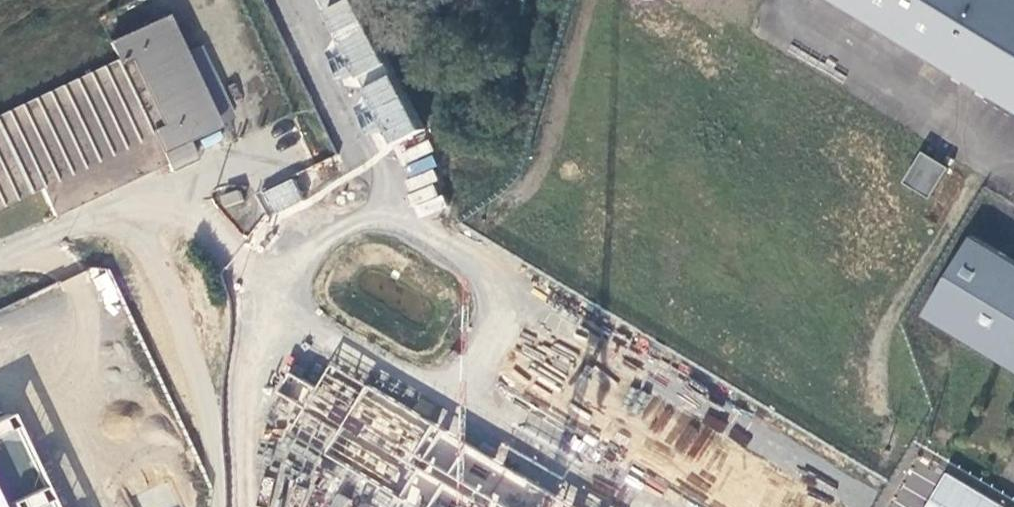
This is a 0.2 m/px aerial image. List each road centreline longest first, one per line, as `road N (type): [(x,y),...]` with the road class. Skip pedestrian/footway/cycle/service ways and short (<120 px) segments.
road 1 (track): [(424,122),(358,0)]

